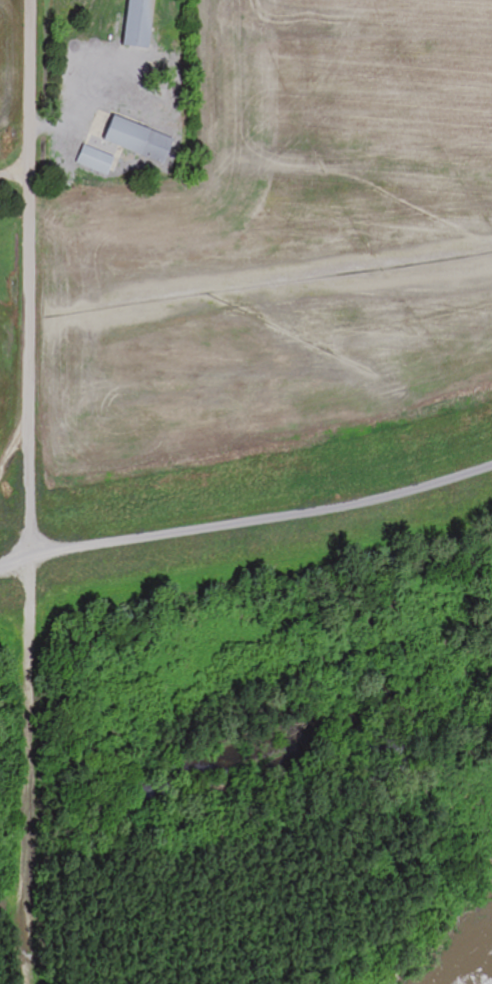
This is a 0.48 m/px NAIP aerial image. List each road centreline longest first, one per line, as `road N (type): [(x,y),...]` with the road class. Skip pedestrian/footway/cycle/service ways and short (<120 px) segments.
road 1 (track): [(0,564),(322,509),(491,463)]
road 2 (tertiary): [(32,460),(32,0)]
road 3 (track): [(32,671),(27,983)]
road 4 (track): [(32,460),(32,671)]

